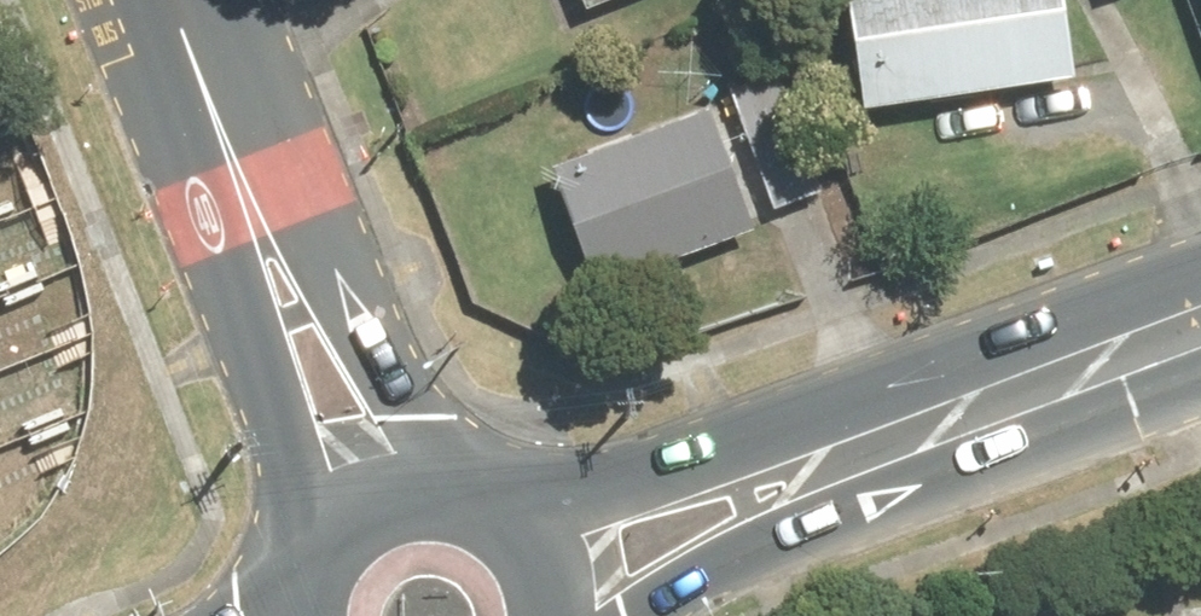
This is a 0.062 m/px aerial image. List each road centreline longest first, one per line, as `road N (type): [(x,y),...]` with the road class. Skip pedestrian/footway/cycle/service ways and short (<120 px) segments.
road 1 (secondary): [(308,510),(166,37)]
road 2 (secondary): [(166,37),(400,463)]
road 3 (secondary): [(528,497),(617,493),(779,434),(989,409)]
road 4 (secondary): [(989,409),(785,542),(644,615)]
road 5 (secondary): [(1200,329),(989,409)]
road 6 (secondary): [(528,497),(551,514),(582,561),(595,615)]
road 7 (secondary): [(400,463),(455,463),(528,497)]

